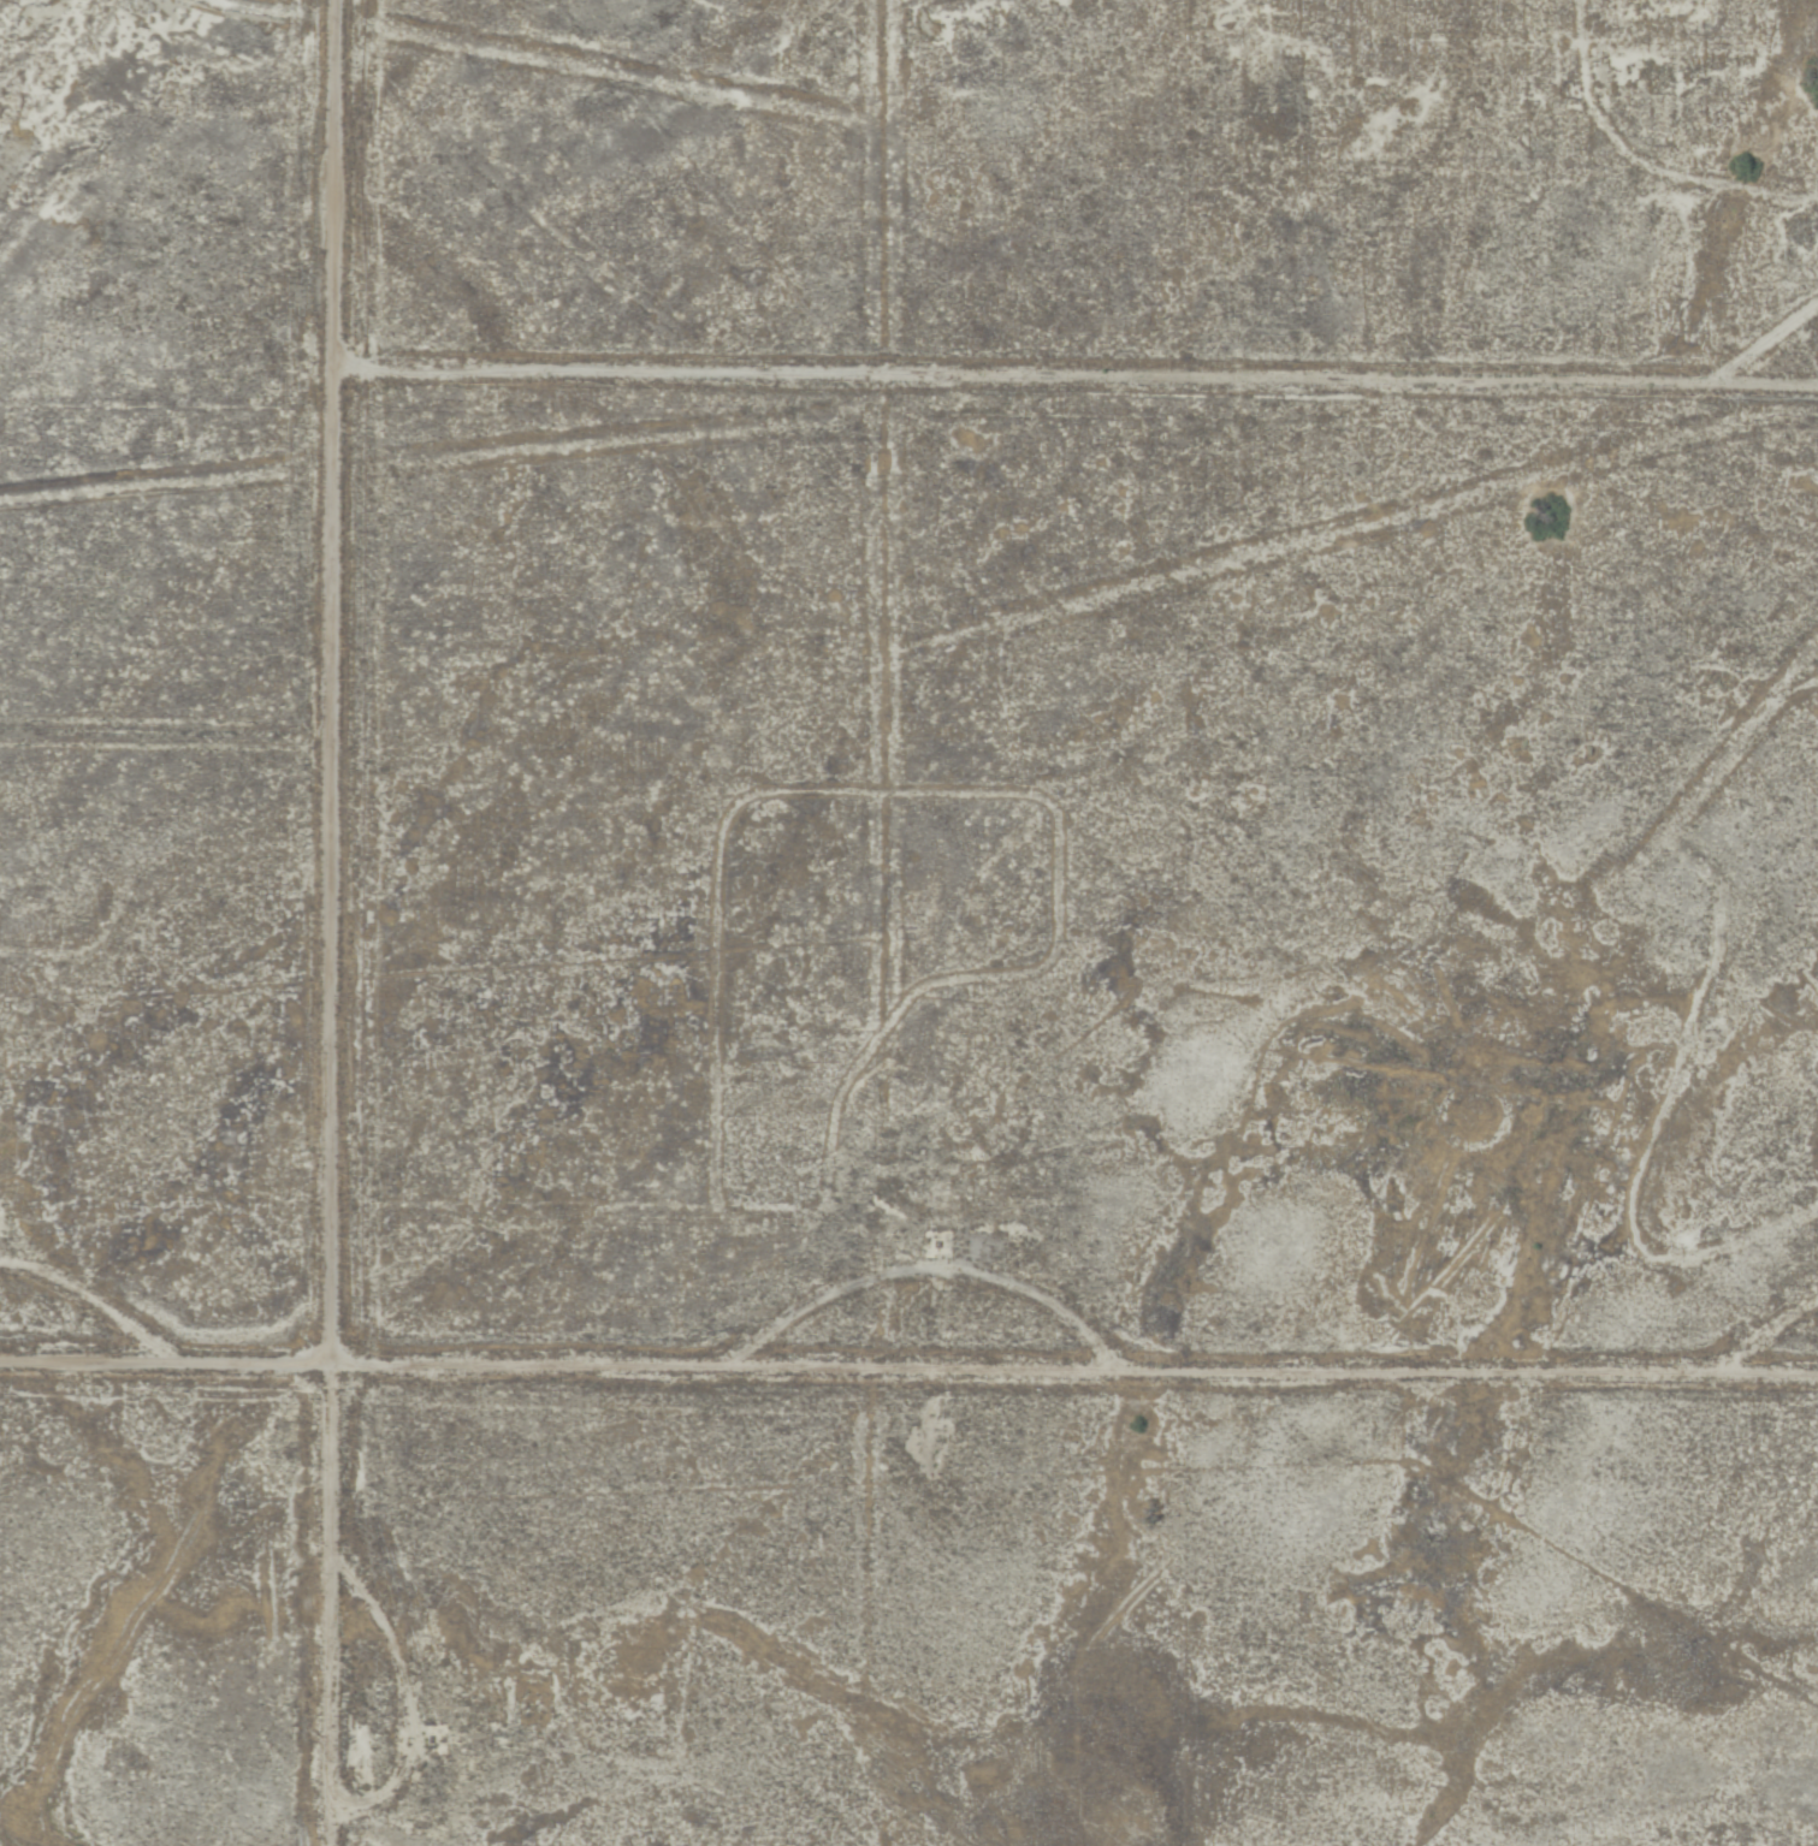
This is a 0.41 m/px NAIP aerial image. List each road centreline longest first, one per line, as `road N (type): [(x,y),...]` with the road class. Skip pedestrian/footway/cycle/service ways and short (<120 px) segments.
road 1 (track): [(332,0),(324,1845)]
road 2 (track): [(0,1365),(1817,1382)]
road 3 (track): [(336,375),(1817,391)]

